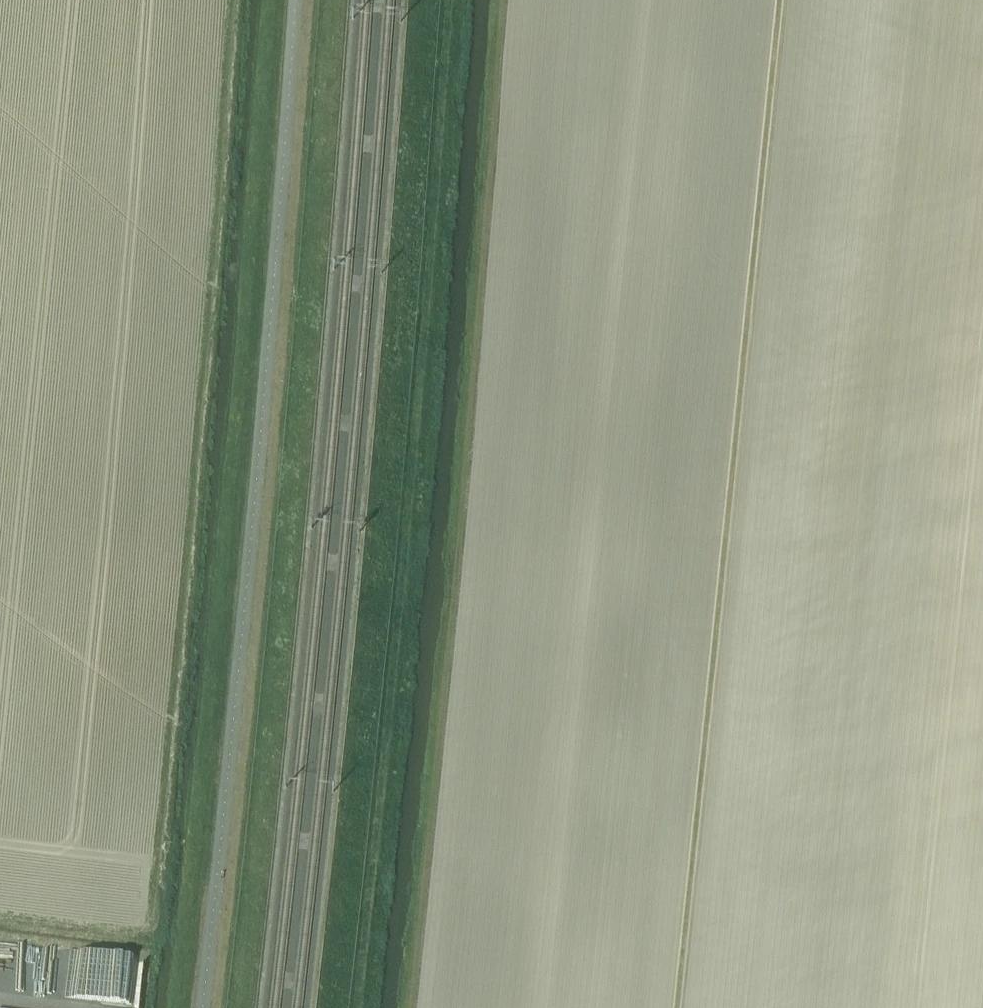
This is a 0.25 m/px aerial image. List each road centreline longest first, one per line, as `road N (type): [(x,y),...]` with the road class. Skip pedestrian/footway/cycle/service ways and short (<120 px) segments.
road 1 (track): [(679,1007),(784,0)]

